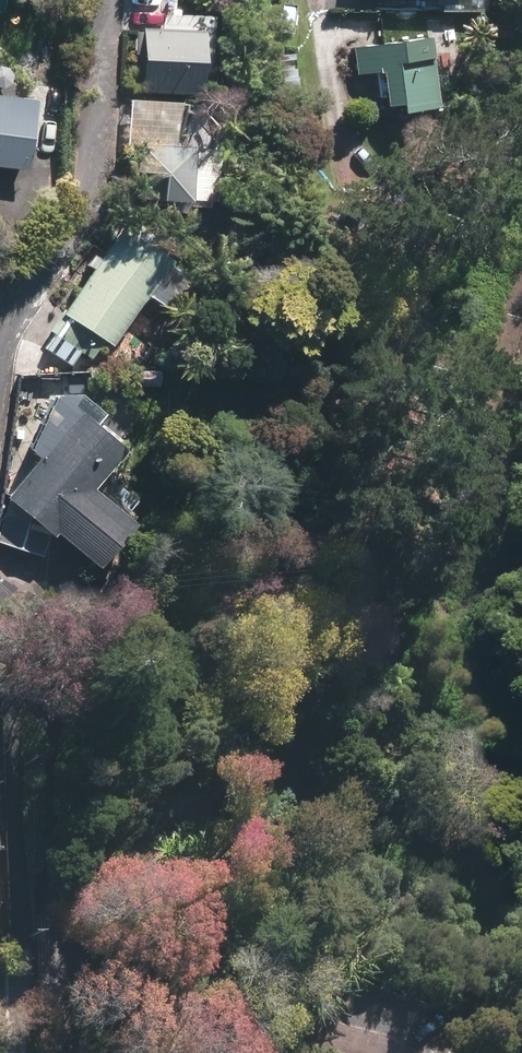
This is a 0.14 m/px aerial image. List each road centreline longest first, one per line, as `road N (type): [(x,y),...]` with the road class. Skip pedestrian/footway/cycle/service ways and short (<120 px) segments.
road 1 (motorway): [(234,0),(331,599),(438,1052)]
road 2 (motorway): [(318,1052),(216,621),(115,0)]

